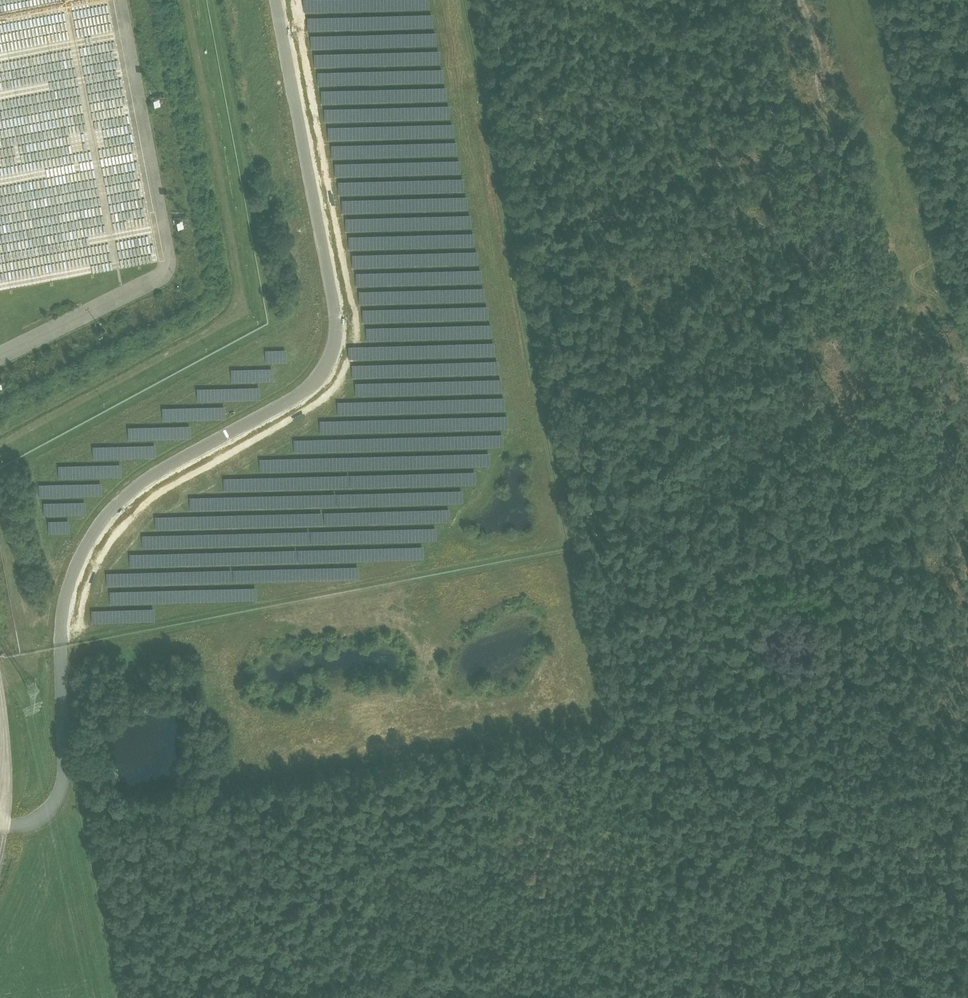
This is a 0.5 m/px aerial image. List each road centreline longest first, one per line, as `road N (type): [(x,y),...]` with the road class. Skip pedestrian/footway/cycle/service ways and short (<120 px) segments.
road 1 (unclassified): [(0,824),(38,817),(63,787),(64,610),(99,521),(140,479),(296,391),(314,376),(332,339),(335,312),(276,0)]

